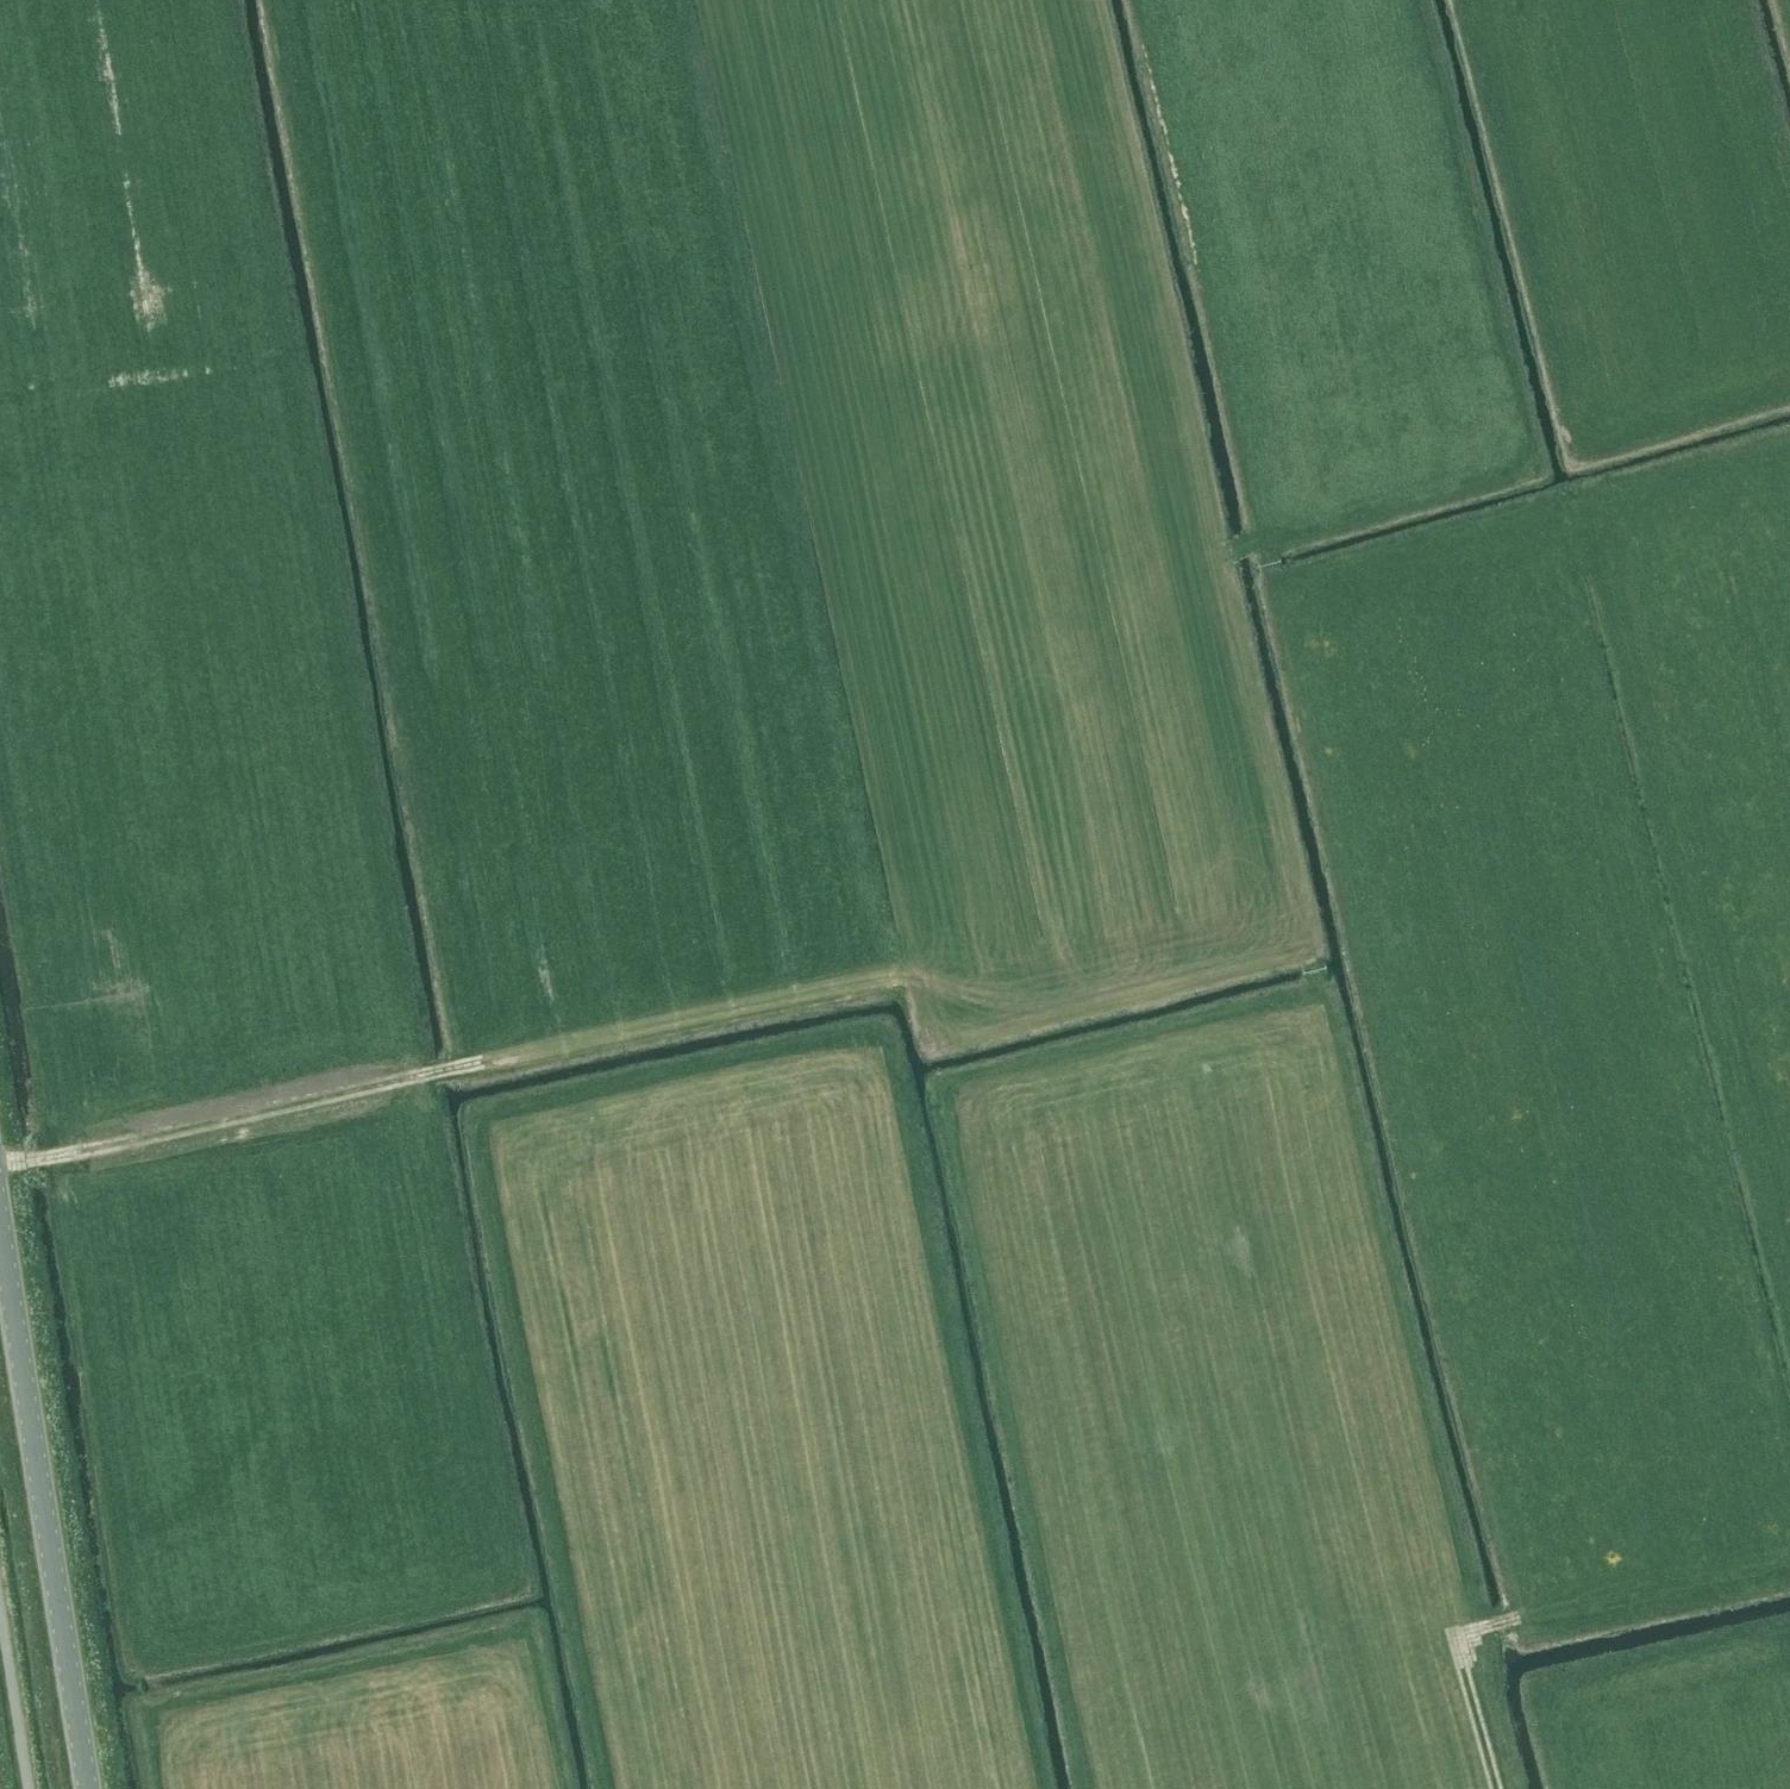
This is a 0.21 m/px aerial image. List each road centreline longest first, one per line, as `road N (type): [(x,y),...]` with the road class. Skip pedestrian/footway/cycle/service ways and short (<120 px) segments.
road 1 (tertiary): [(87,1788),(0,1228)]
road 2 (track): [(0,1166),(515,1058)]
road 3 (track): [(1497,1788),(1455,1636),(1517,1615)]

